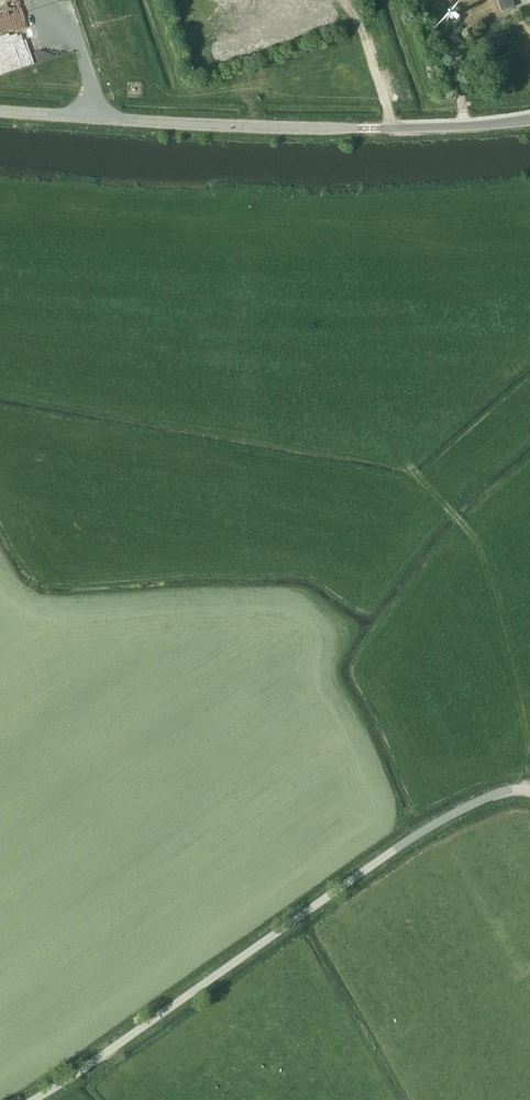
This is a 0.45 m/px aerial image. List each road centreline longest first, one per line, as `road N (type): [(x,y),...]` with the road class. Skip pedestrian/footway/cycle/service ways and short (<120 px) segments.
road 1 (unclassified): [(35,1099),(428,828),(480,801),(529,793)]
road 2 (tertiary): [(371,128),(0,112)]
road 3 (tertiary): [(371,128),(529,120)]

